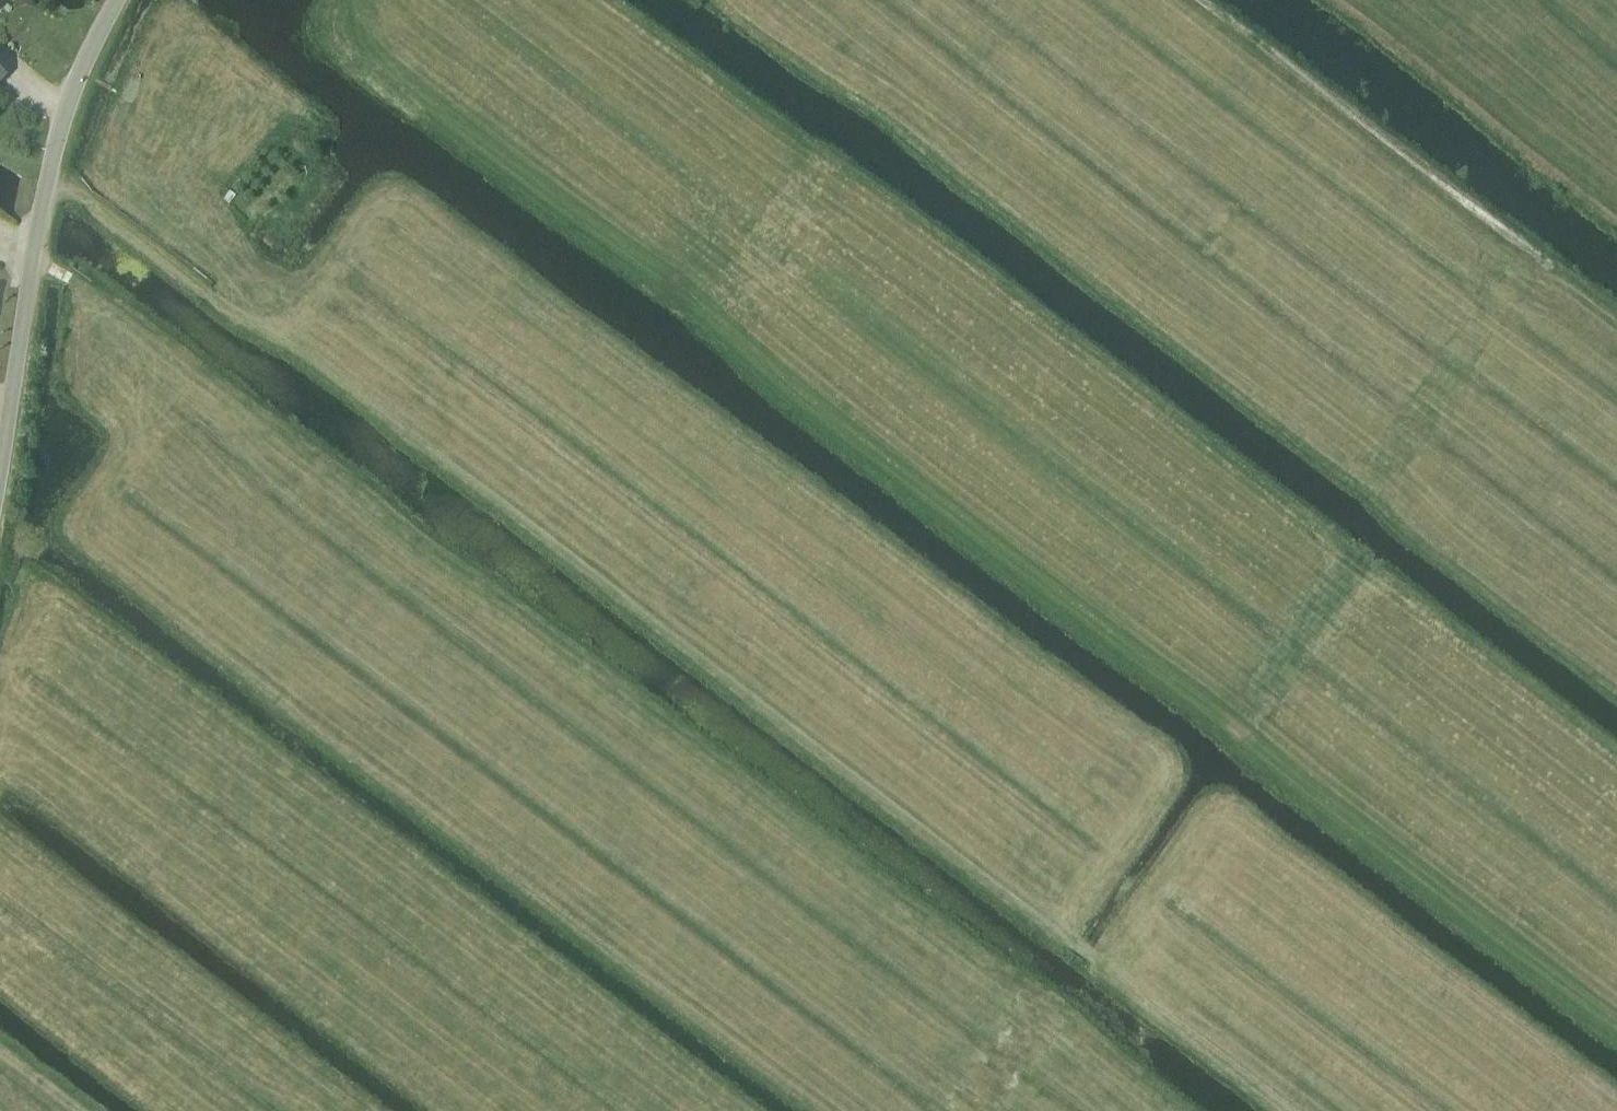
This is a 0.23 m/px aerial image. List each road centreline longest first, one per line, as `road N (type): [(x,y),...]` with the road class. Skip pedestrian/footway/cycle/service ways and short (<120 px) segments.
road 1 (unclassified): [(0,473),(63,118),(118,0)]

